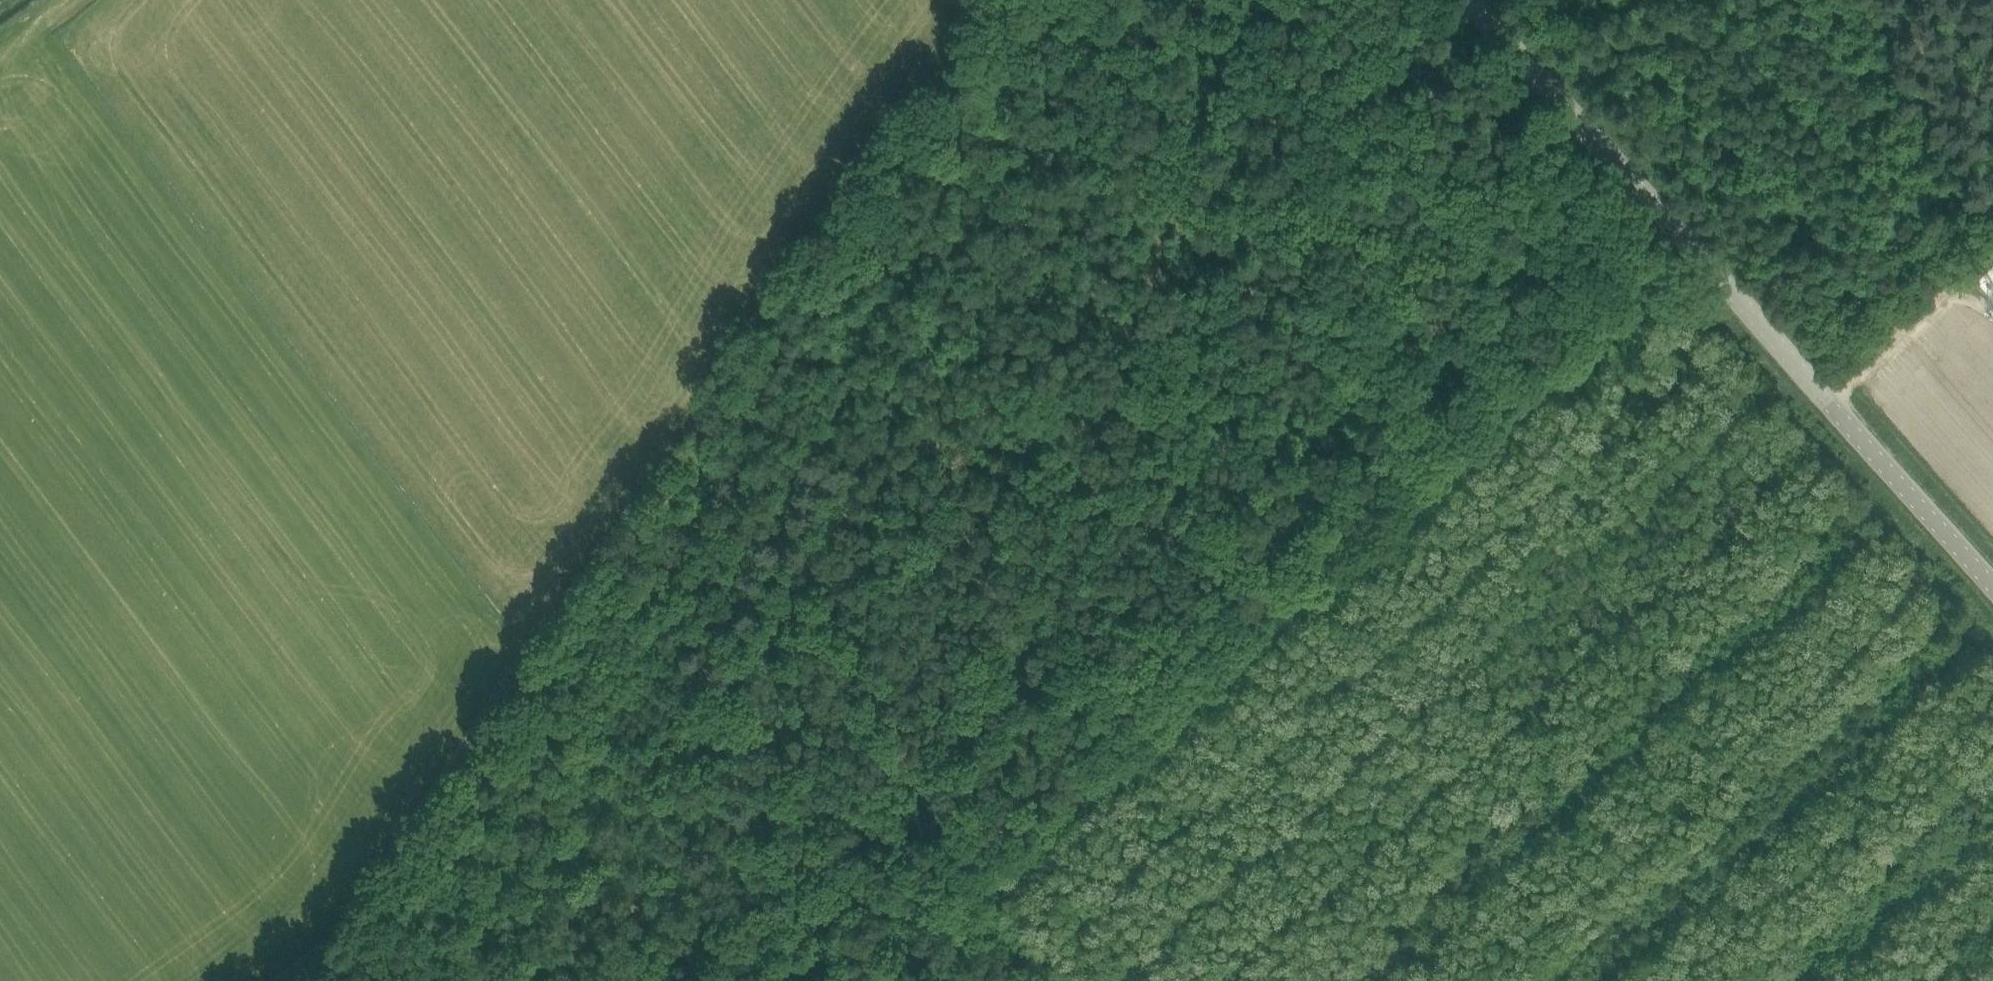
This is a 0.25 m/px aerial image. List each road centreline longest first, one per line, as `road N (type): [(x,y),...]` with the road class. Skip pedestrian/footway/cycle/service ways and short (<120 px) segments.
road 1 (track): [(288,980),(338,938),(470,777),(1008,0)]
road 2 (unclassified): [(1992,575),(1481,0)]

